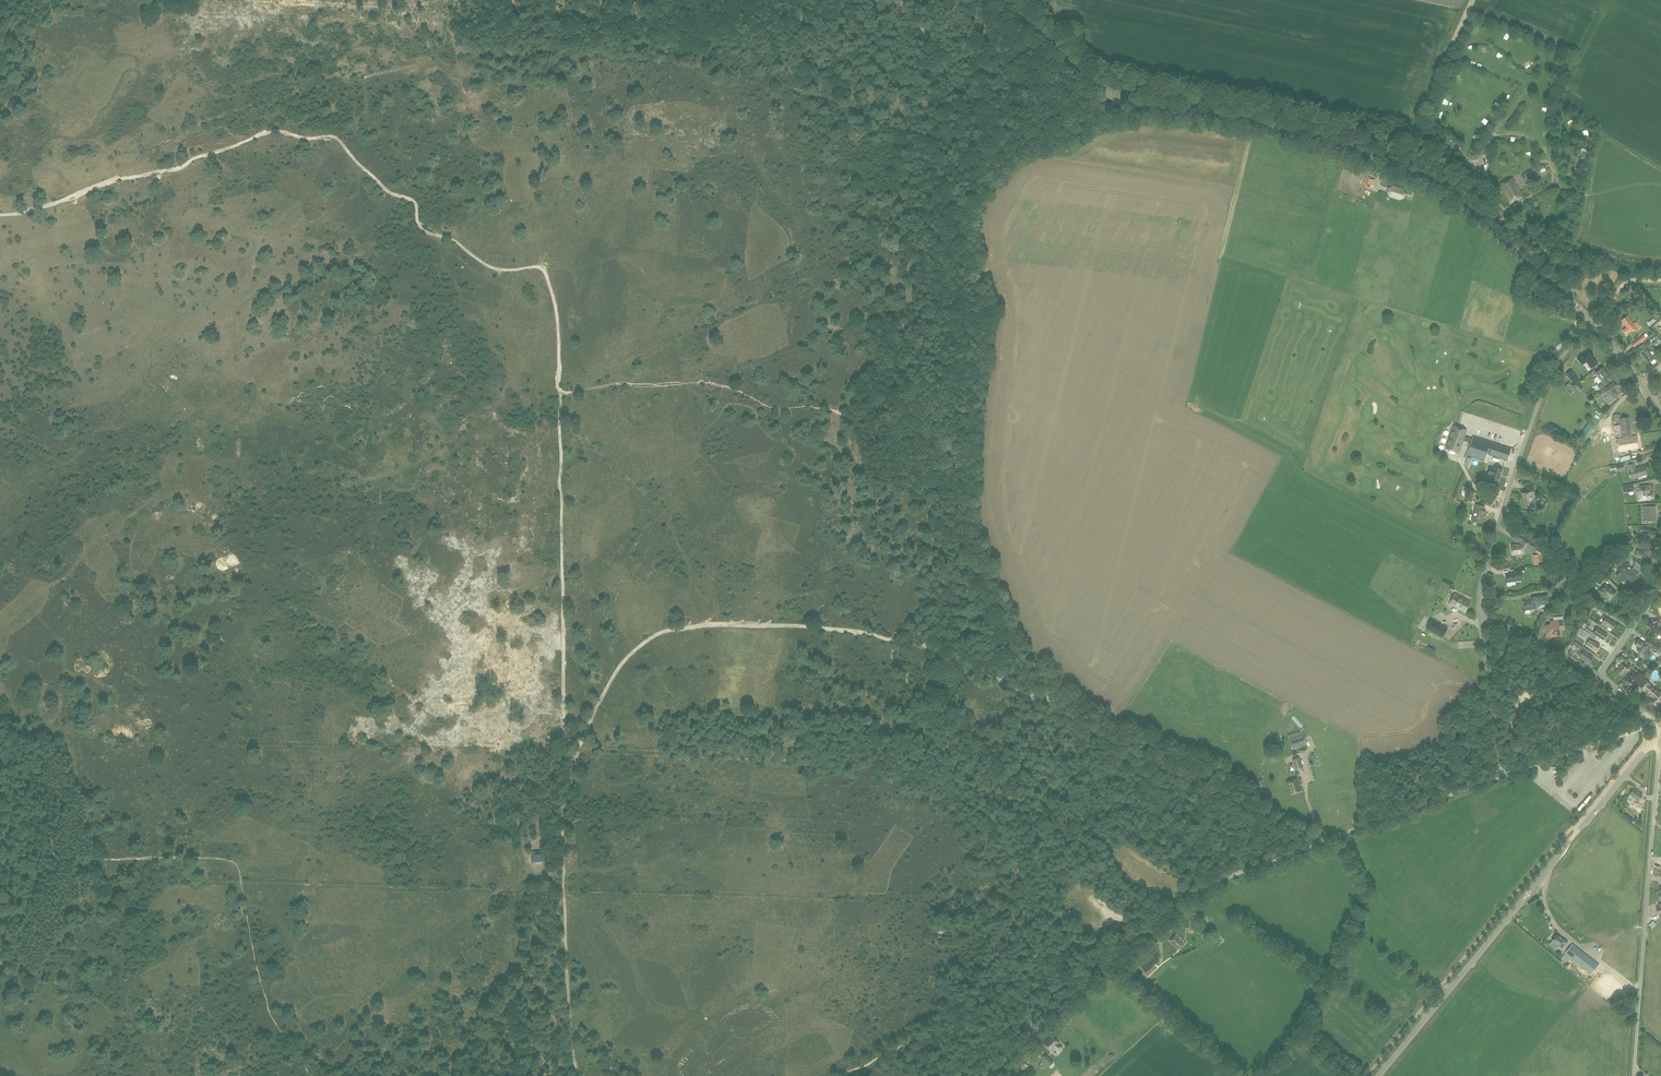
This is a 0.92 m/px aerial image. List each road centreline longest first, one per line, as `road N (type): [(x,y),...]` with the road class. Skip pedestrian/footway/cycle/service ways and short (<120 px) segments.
road 1 (tertiary): [(1592,321),(1442,184),(1285,126),(1120,95),(998,0)]
road 2 (residential): [(1026,1039),(1198,892),(1500,777)]
road 3 (tertiary): [(1378,1075),(1651,742)]
road 4 (track): [(582,742),(622,663),(658,631),(751,622),(892,640)]
road 5 (residential): [(1634,1075),(1658,753),(1651,742)]
road 6 (track): [(579,1075),(562,840),(582,742)]
road 7 (residential): [(1480,614),(1483,576),(1547,383),(1592,321)]
road 8 (track): [(1563,293),(1565,277),(1483,178),(1491,138)]
road 9 (track): [(892,640),(931,648),(1051,706)]
road 10 (track): [(1475,0),(1402,155)]
road 11 (residential): [(1500,777),(1480,614)]
road 12 (residential): [(1500,777),(1654,723)]
road 13 (residential): [(1480,614),(1600,676)]
road 14 (track): [(1491,138),(1531,137),(1561,185),(1586,194)]

